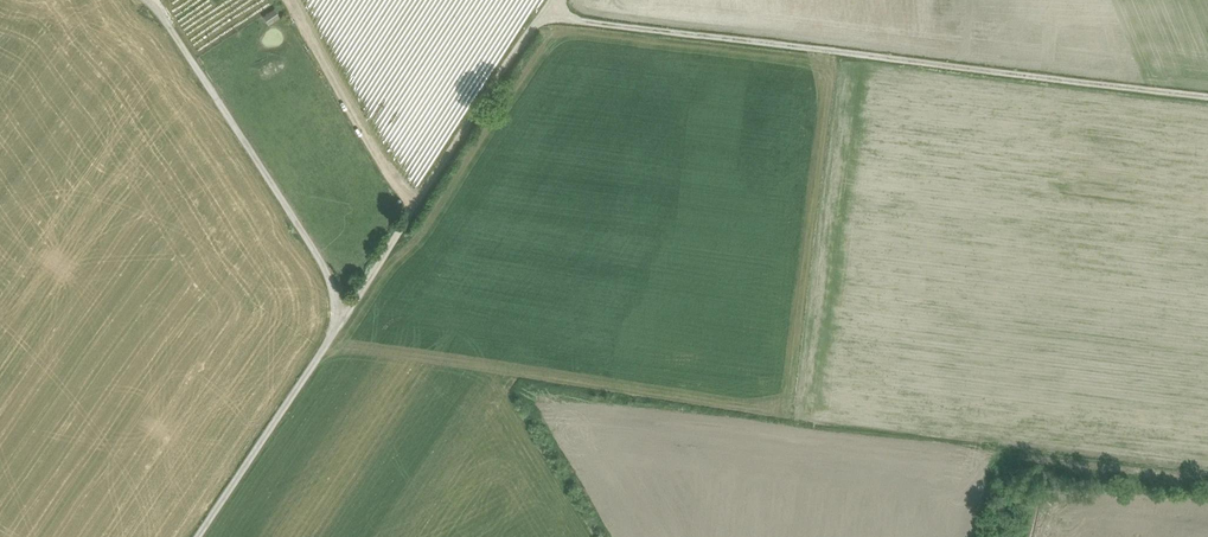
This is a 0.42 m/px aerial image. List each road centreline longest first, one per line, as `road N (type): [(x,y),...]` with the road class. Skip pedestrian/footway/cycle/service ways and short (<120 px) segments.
road 1 (track): [(546,9),(1207,97)]
road 2 (track): [(198,536),(546,9)]
road 3 (track): [(413,208),(289,0)]
road 4 (track): [(1207,477),(1003,451)]

